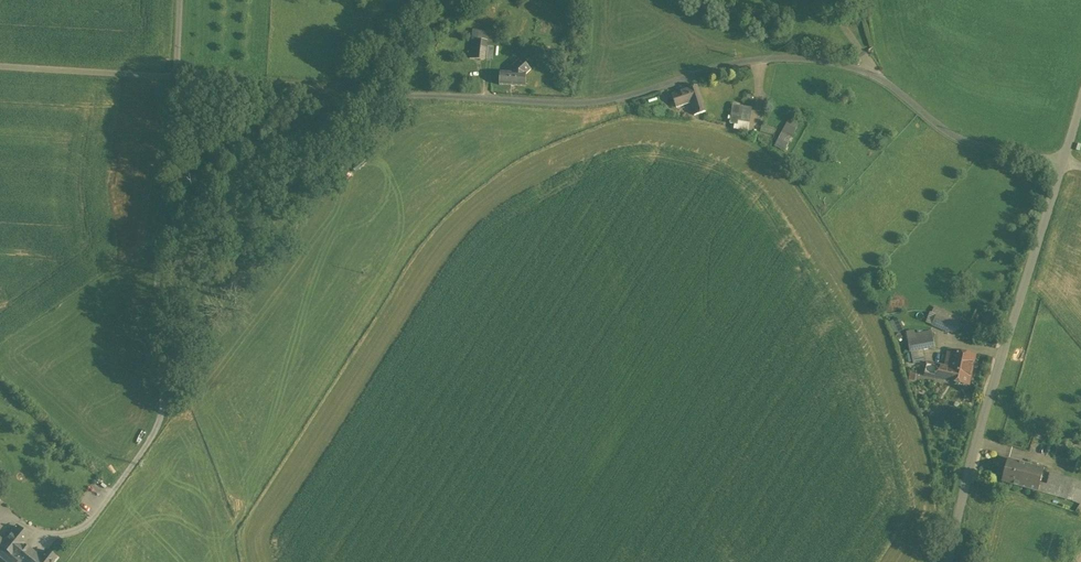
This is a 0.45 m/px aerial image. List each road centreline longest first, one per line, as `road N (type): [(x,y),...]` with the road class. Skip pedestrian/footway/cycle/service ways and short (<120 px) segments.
road 1 (unclassified): [(0,66),(578,103),(613,101),(731,64),(798,58),(879,78),(964,141),(1063,160)]
road 2 (track): [(377,91),(170,238),(159,266),(158,432),(86,525),(42,533)]
road 3 (unclassified): [(1063,160),(946,561)]

